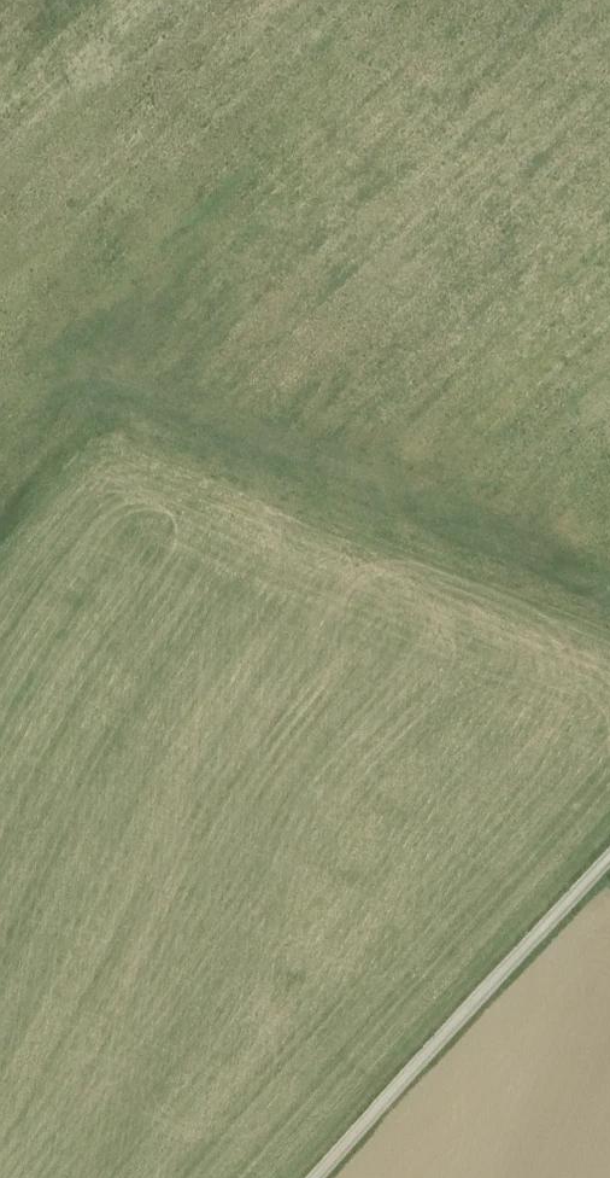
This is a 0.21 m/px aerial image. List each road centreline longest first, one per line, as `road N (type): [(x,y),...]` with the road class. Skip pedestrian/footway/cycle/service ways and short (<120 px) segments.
road 1 (unclassified): [(315,1177),(609,856)]

